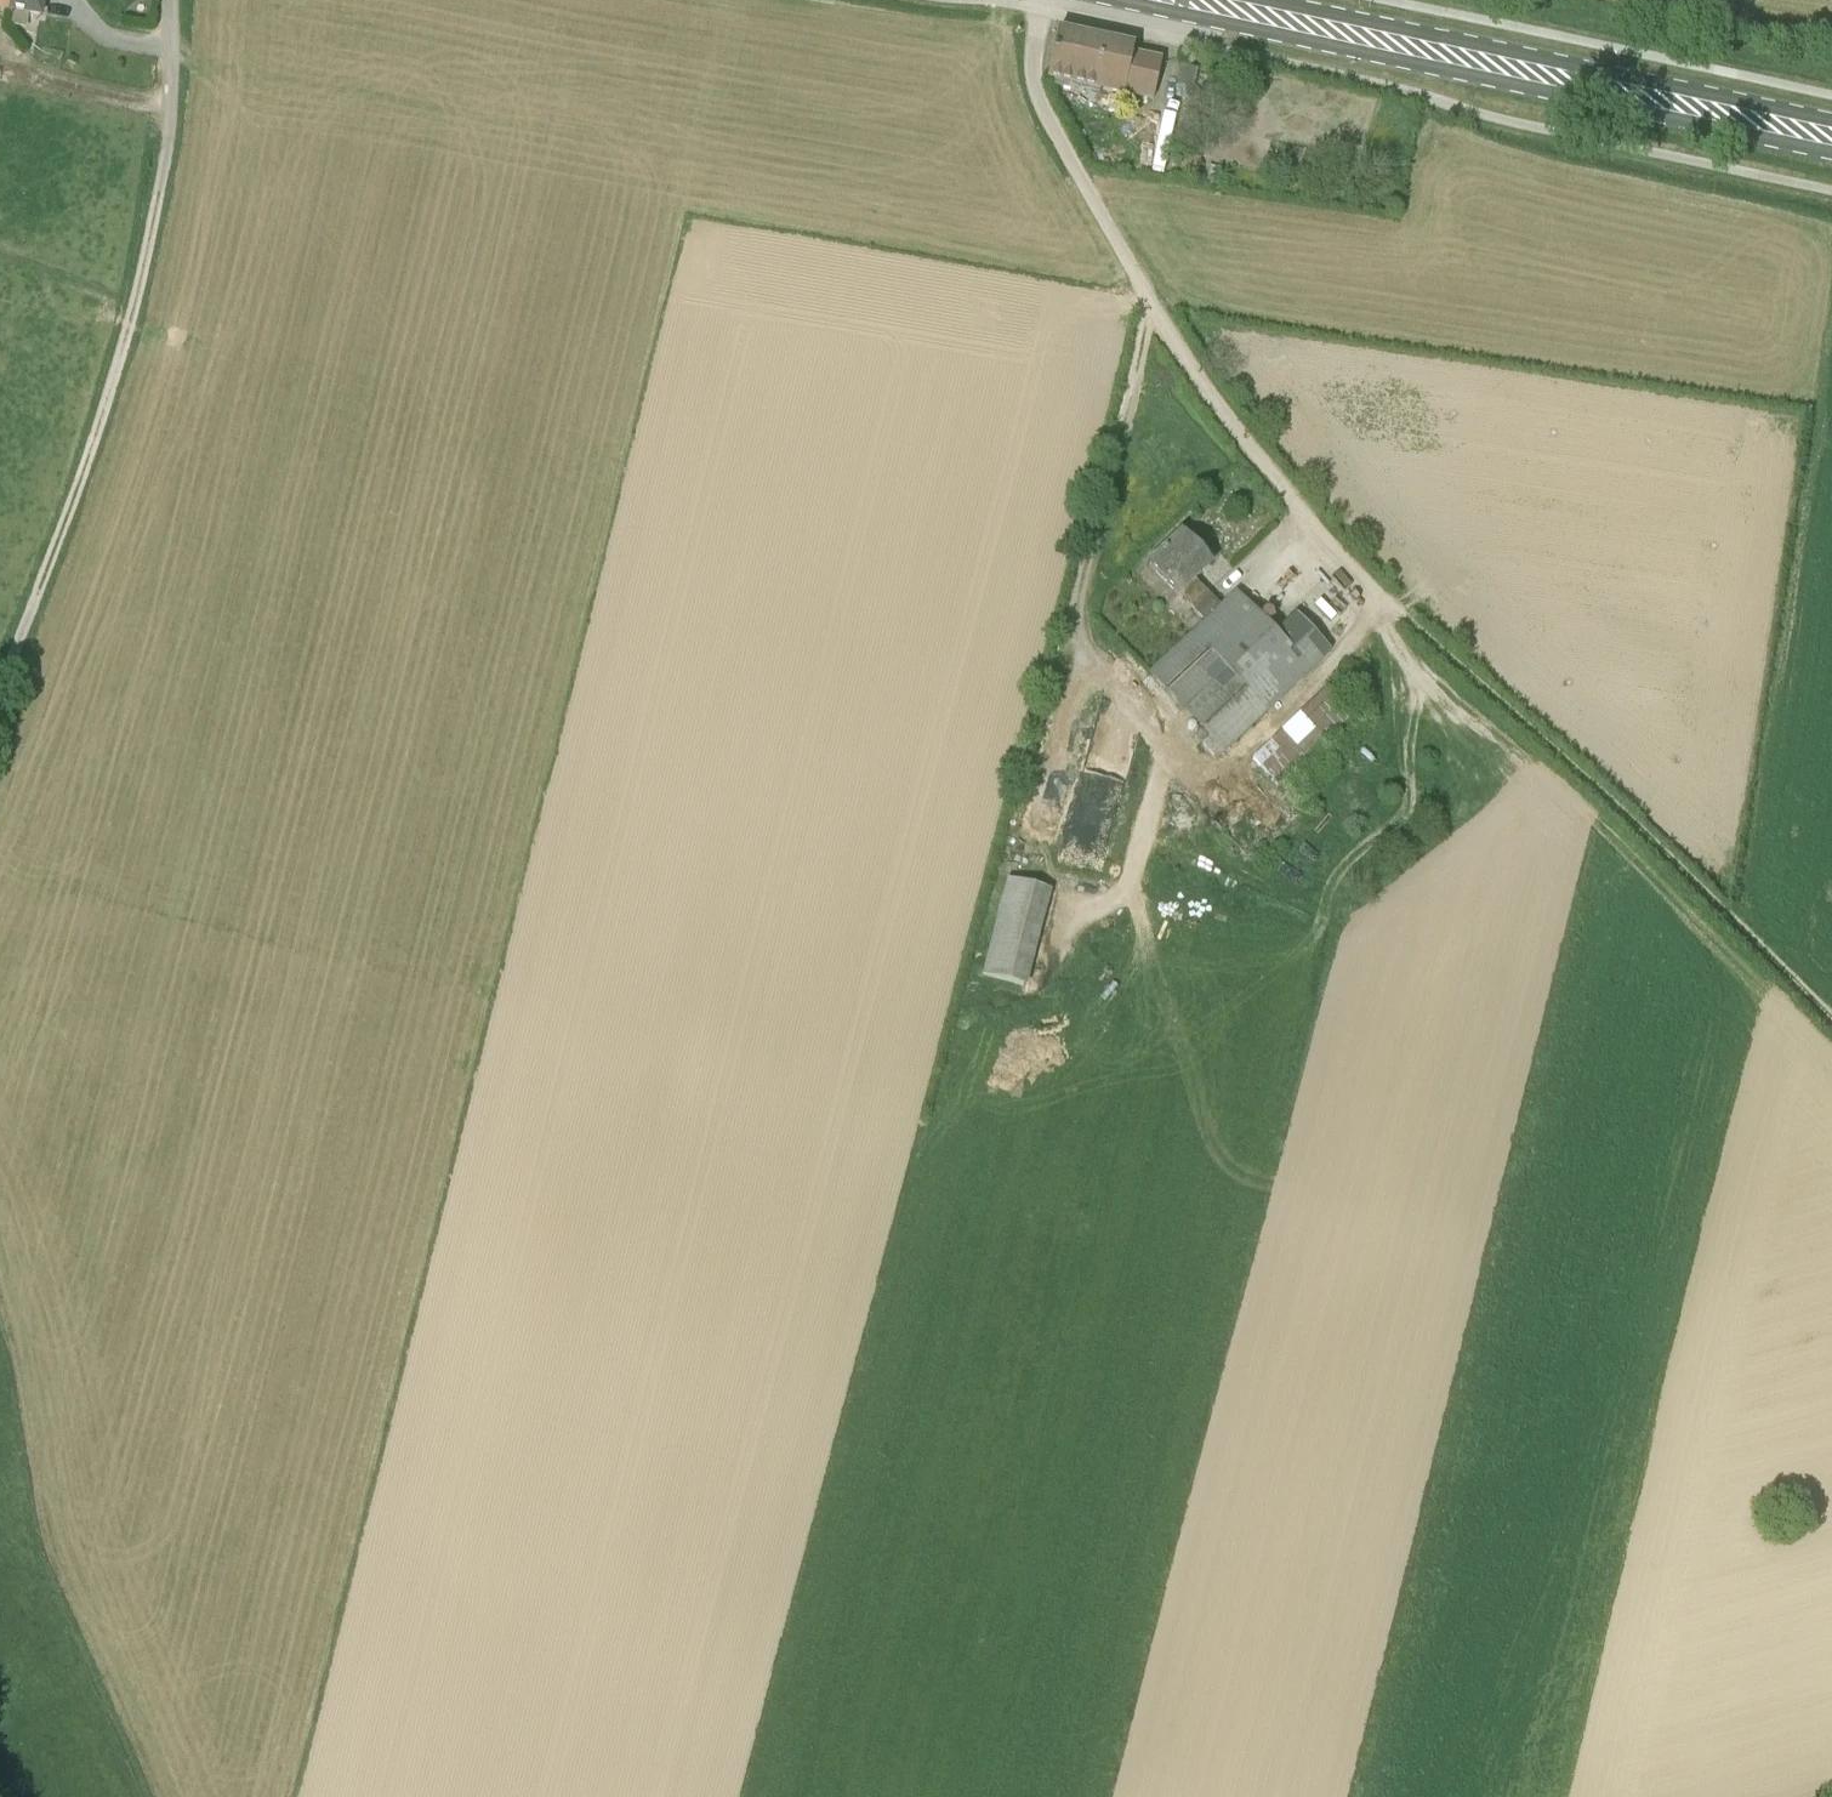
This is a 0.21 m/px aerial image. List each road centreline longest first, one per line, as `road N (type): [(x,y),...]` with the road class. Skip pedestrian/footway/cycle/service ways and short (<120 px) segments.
road 1 (unclassified): [(1395,612),(1311,528),(1139,282),(1041,102),(1033,63),(1046,0)]
road 2 (primary): [(1831,137),(1188,0)]

